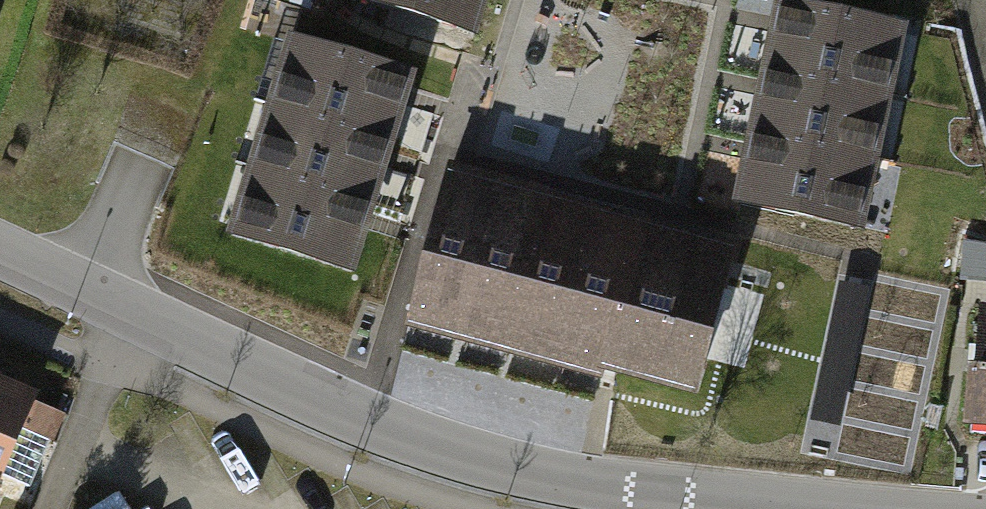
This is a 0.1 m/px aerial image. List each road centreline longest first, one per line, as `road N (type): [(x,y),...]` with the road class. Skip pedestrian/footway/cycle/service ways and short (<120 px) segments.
road 1 (tertiary): [(0,253),(367,422),(470,456),(583,483),(850,508)]

